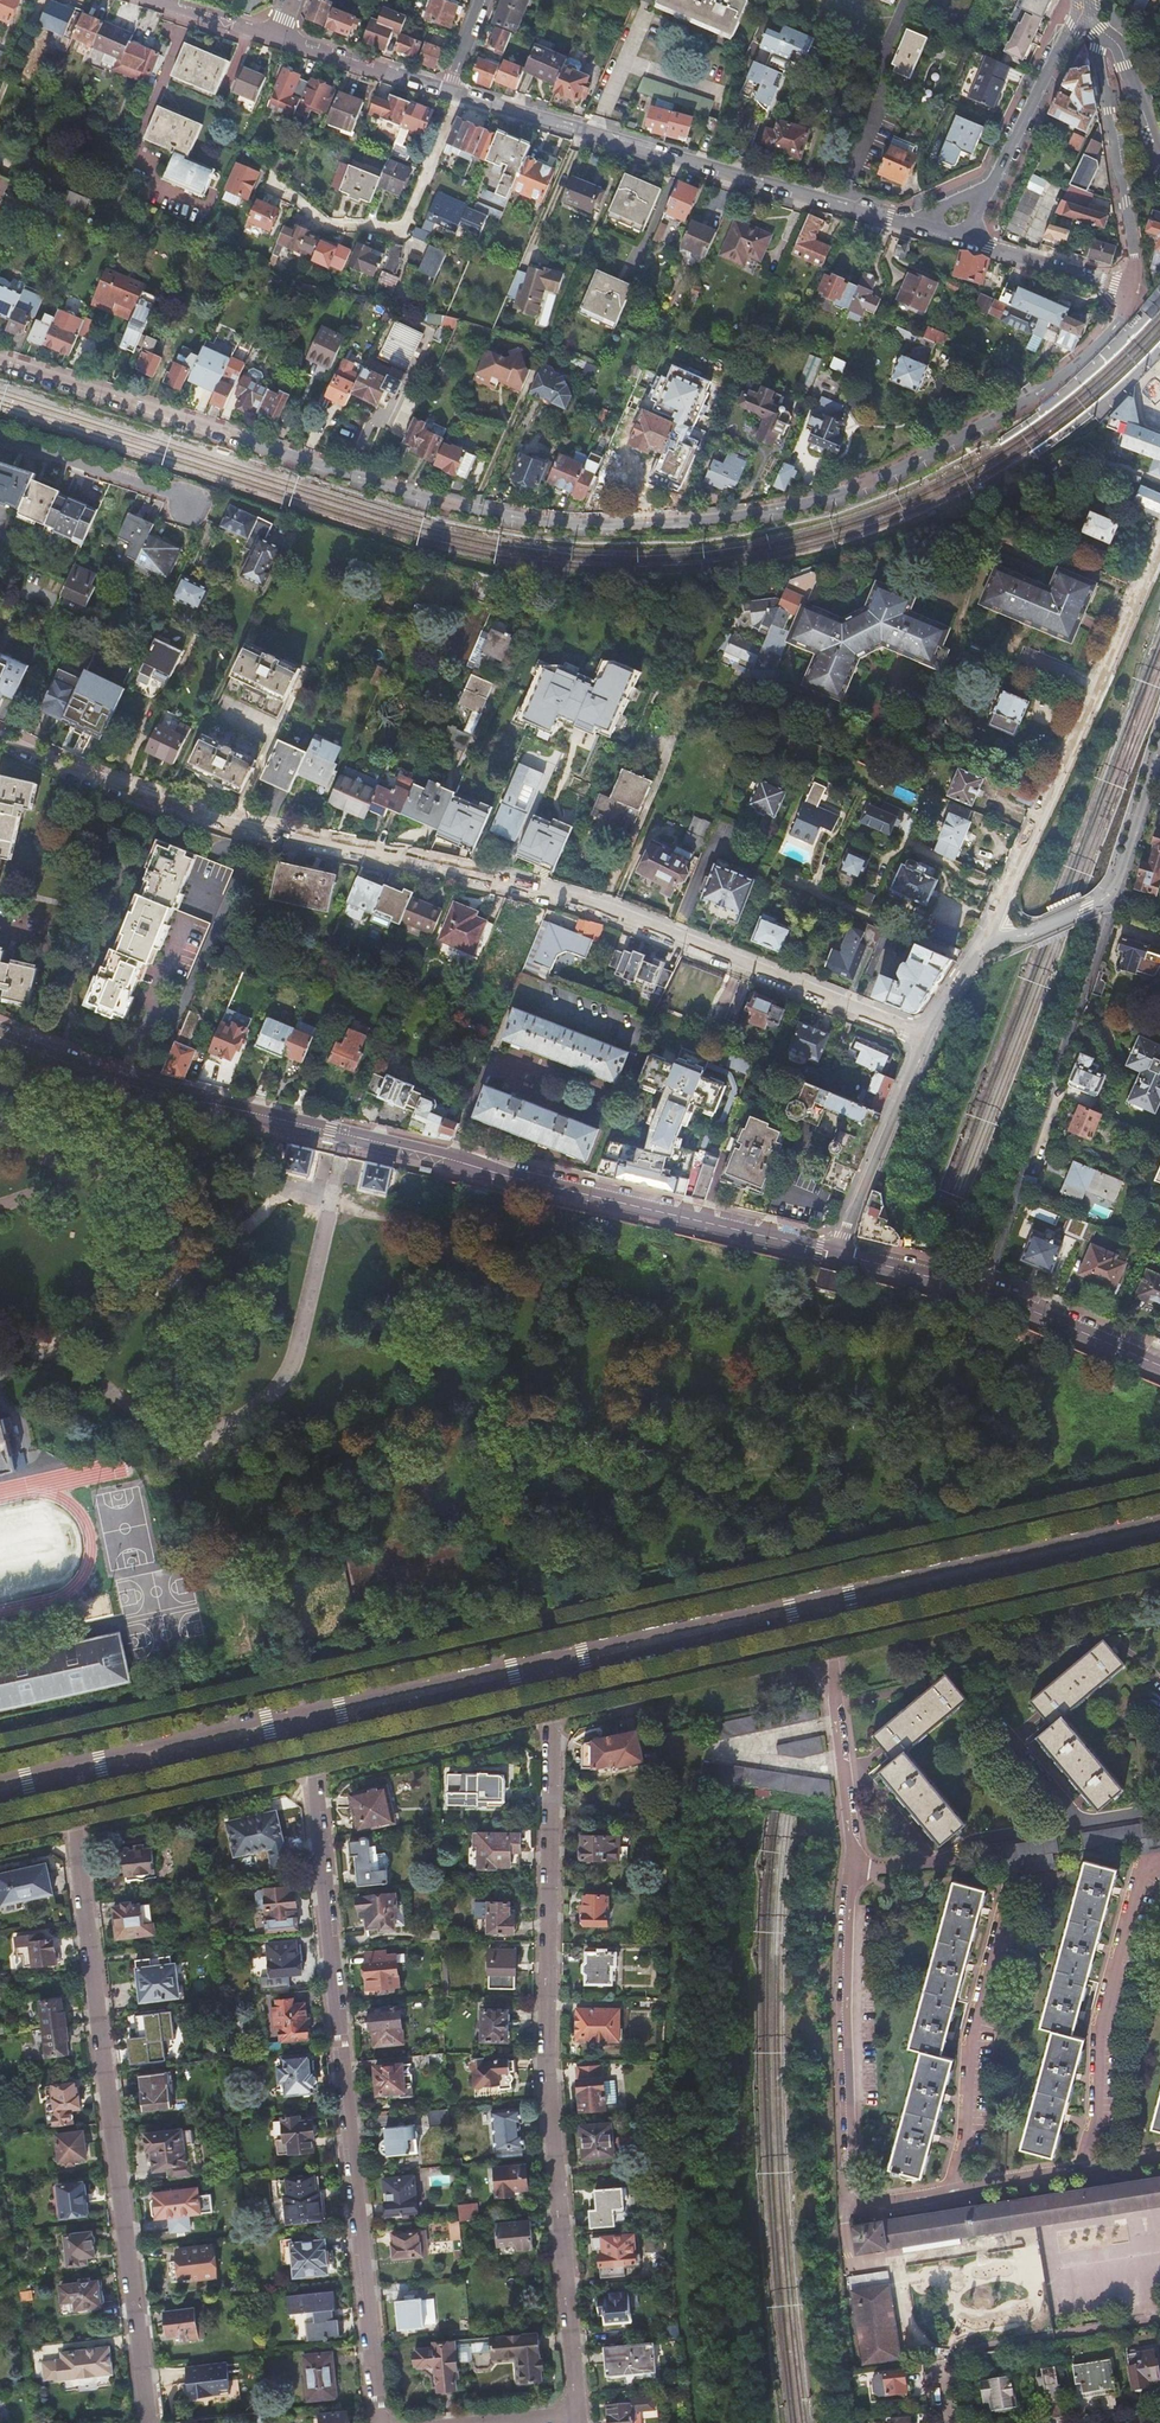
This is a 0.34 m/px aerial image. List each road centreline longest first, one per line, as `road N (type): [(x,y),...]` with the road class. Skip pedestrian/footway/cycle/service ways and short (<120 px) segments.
road 1 (residential): [(1133,290),(1082,355),(1016,405),(917,461),(800,503),(631,525),(573,525),(414,497),(0,362)]
road 2 (residential): [(0,735),(218,818),(603,908),(928,1037)]
road 3 (residential): [(577,2412),(545,2038),(556,1664)]
road 4 (secondary): [(836,1253),(150,1088)]
road 5 (residential): [(381,2422),(307,1721)]
road 6 (residential): [(147,2422),(64,1775)]
road 7 (residential): [(463,94),(921,227)]
road 8 (residential): [(979,952),(1159,549)]
road 9 (residential): [(954,2192),(880,2201),(854,2179),(846,2002),(852,1866)]
road 10 (residential): [(1048,1882),(998,1894),(954,2192)]
road 11 (secondary): [(1159,1365),(987,1289),(836,1253)]
road 12 (secondary): [(834,1603),(1159,1530)]
road 13 (residential): [(1159,1862),(1141,1865),(1105,2020),(1098,2128),(1082,2171)]
road 14 (residential): [(979,952),(1113,894),(1159,748)]
road 15 (residential): [(463,94),(403,224),(326,224),(272,177)]
road 16 (secondary): [(556,1664),(834,1603)]
road 17 (residential): [(852,1866),(834,1603)]
road 18 (residential): [(1098,29),(1133,290)]
road 19 (secondary): [(307,1721),(556,1664)]
road 20 (secondary): [(64,1775),(307,1721)]
road 21 (residential): [(836,1253),(928,1037)]
road 22 (residential): [(1079,1820),(988,1837),(948,1859),(852,1866)]
road 23 (residential): [(990,190),(1084,2)]
road 24 (residential): [(0,440),(194,503)]
road 25 (residential): [(279,36),(451,91)]
road 26 (residential): [(965,240),(1133,290)]
road 27 (secondary): [(0,1035),(150,1088)]
road 28 (residential): [(1159,159),(1123,63),(1098,29)]
road 29 (residential): [(1082,2171),(954,2192)]
road 30 (residential): [(155,0),(279,36)]

